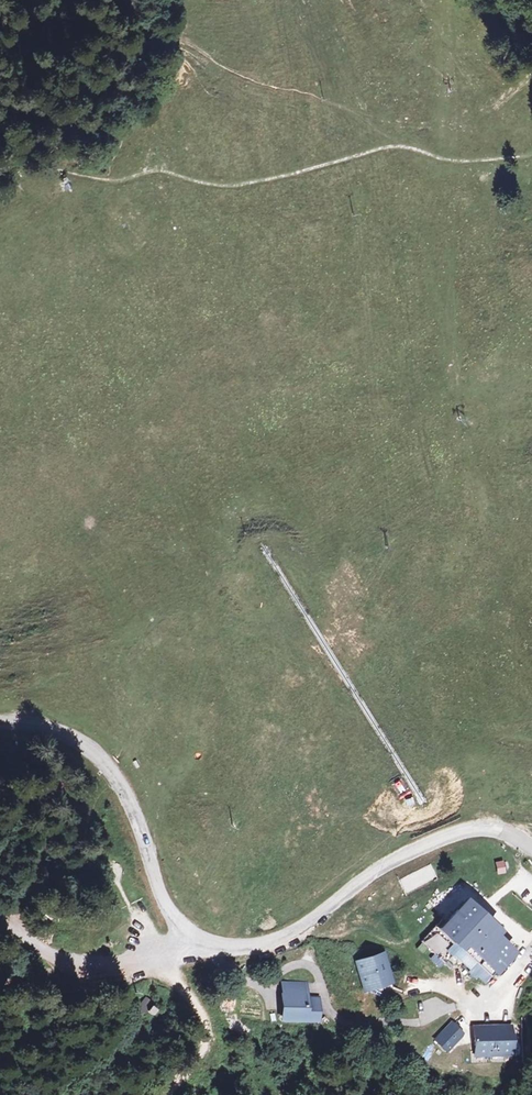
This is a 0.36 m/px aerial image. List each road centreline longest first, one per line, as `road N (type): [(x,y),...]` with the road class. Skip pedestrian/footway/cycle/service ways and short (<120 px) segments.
road 1 (unclassified): [(531,846),(489,830),(455,835),(382,868),(274,940),(224,944),(174,913),(133,808),(104,765),(69,737),(0,723)]
road 2 (track): [(0,923),(60,958),(108,965),(158,959)]
road 3 (track): [(168,1094),(208,1031),(202,1007),(158,959)]
road 4 (track): [(531,48),(501,98),(530,157)]

